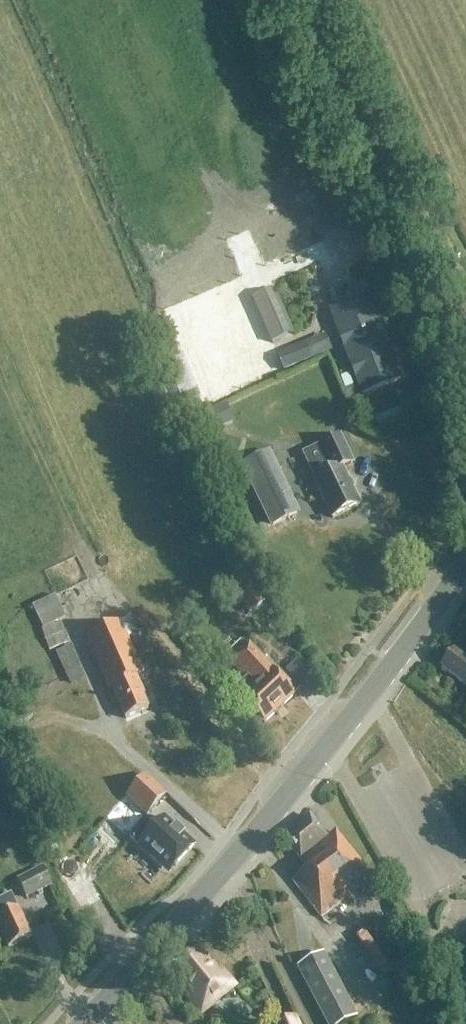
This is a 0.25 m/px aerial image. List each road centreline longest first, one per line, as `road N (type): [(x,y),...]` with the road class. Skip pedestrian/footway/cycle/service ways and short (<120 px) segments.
road 1 (tertiary): [(83,1023),(266,820),(465,563)]
road 2 (unclassified): [(465,292),(424,222),(322,0)]

